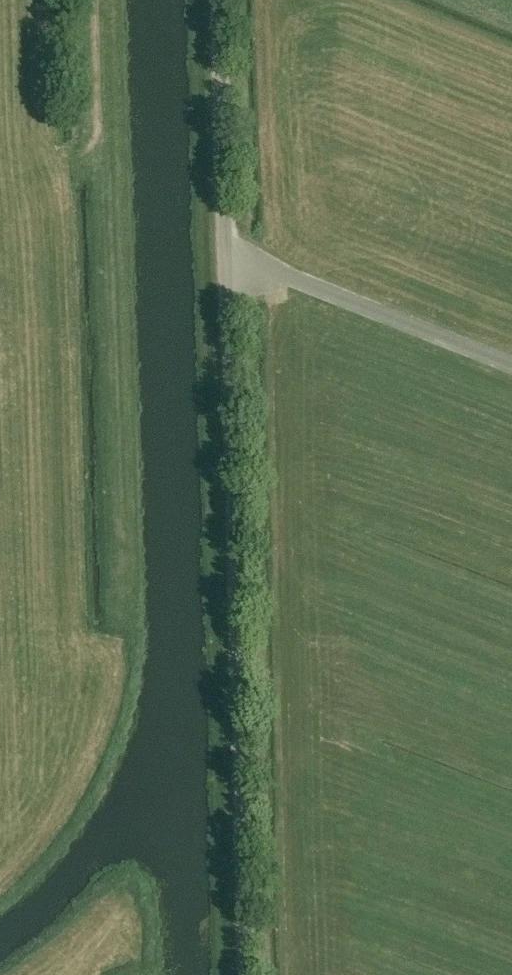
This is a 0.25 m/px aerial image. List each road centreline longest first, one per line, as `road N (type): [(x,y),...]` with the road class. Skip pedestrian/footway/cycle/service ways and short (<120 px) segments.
road 1 (tertiary): [(247,974),(219,0)]
road 2 (track): [(76,152),(95,131),(91,0)]

